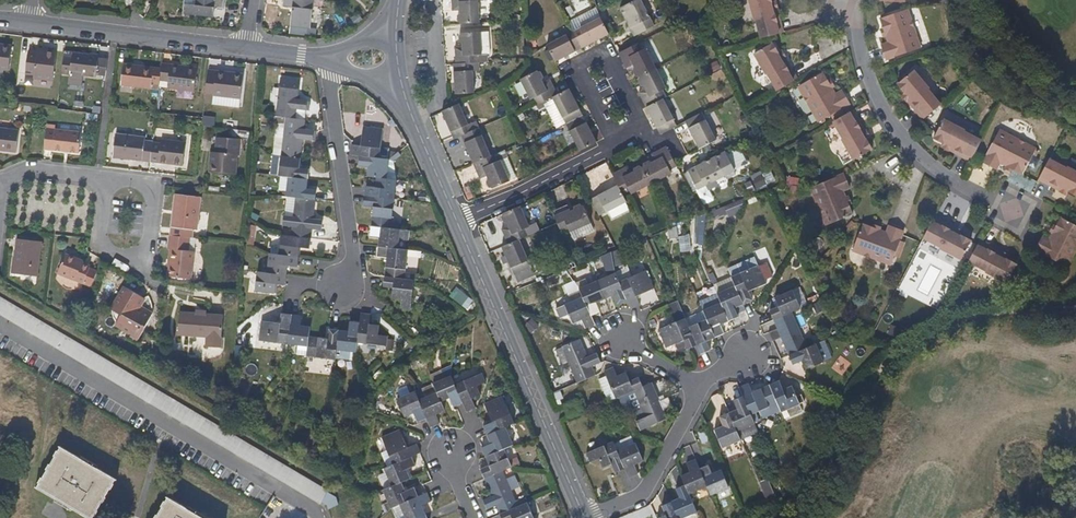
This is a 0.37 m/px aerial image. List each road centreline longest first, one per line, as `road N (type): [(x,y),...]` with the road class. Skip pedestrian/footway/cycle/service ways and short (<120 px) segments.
road 1 (track): [(781,517),(833,463),(868,386),(907,353),(994,317),(1075,314)]
road 2 (residential): [(0,327),(318,517)]
road 3 (residential): [(583,517),(457,223)]
road 4 (residential): [(852,0),(864,79),(901,142),(958,188),(1017,216)]
road 5 (residential): [(328,57),(355,270),(334,288)]
road 6 (residential): [(28,24),(246,51)]
road 7 (residential): [(645,128),(607,54),(575,70),(613,144)]
road 8 (residential): [(104,181),(151,187),(146,268),(100,246)]
road 9 (residential): [(696,388),(649,485),(586,517)]
road 10 (residential): [(457,223),(613,144)]
road 11 (residential): [(457,223),(400,78)]

